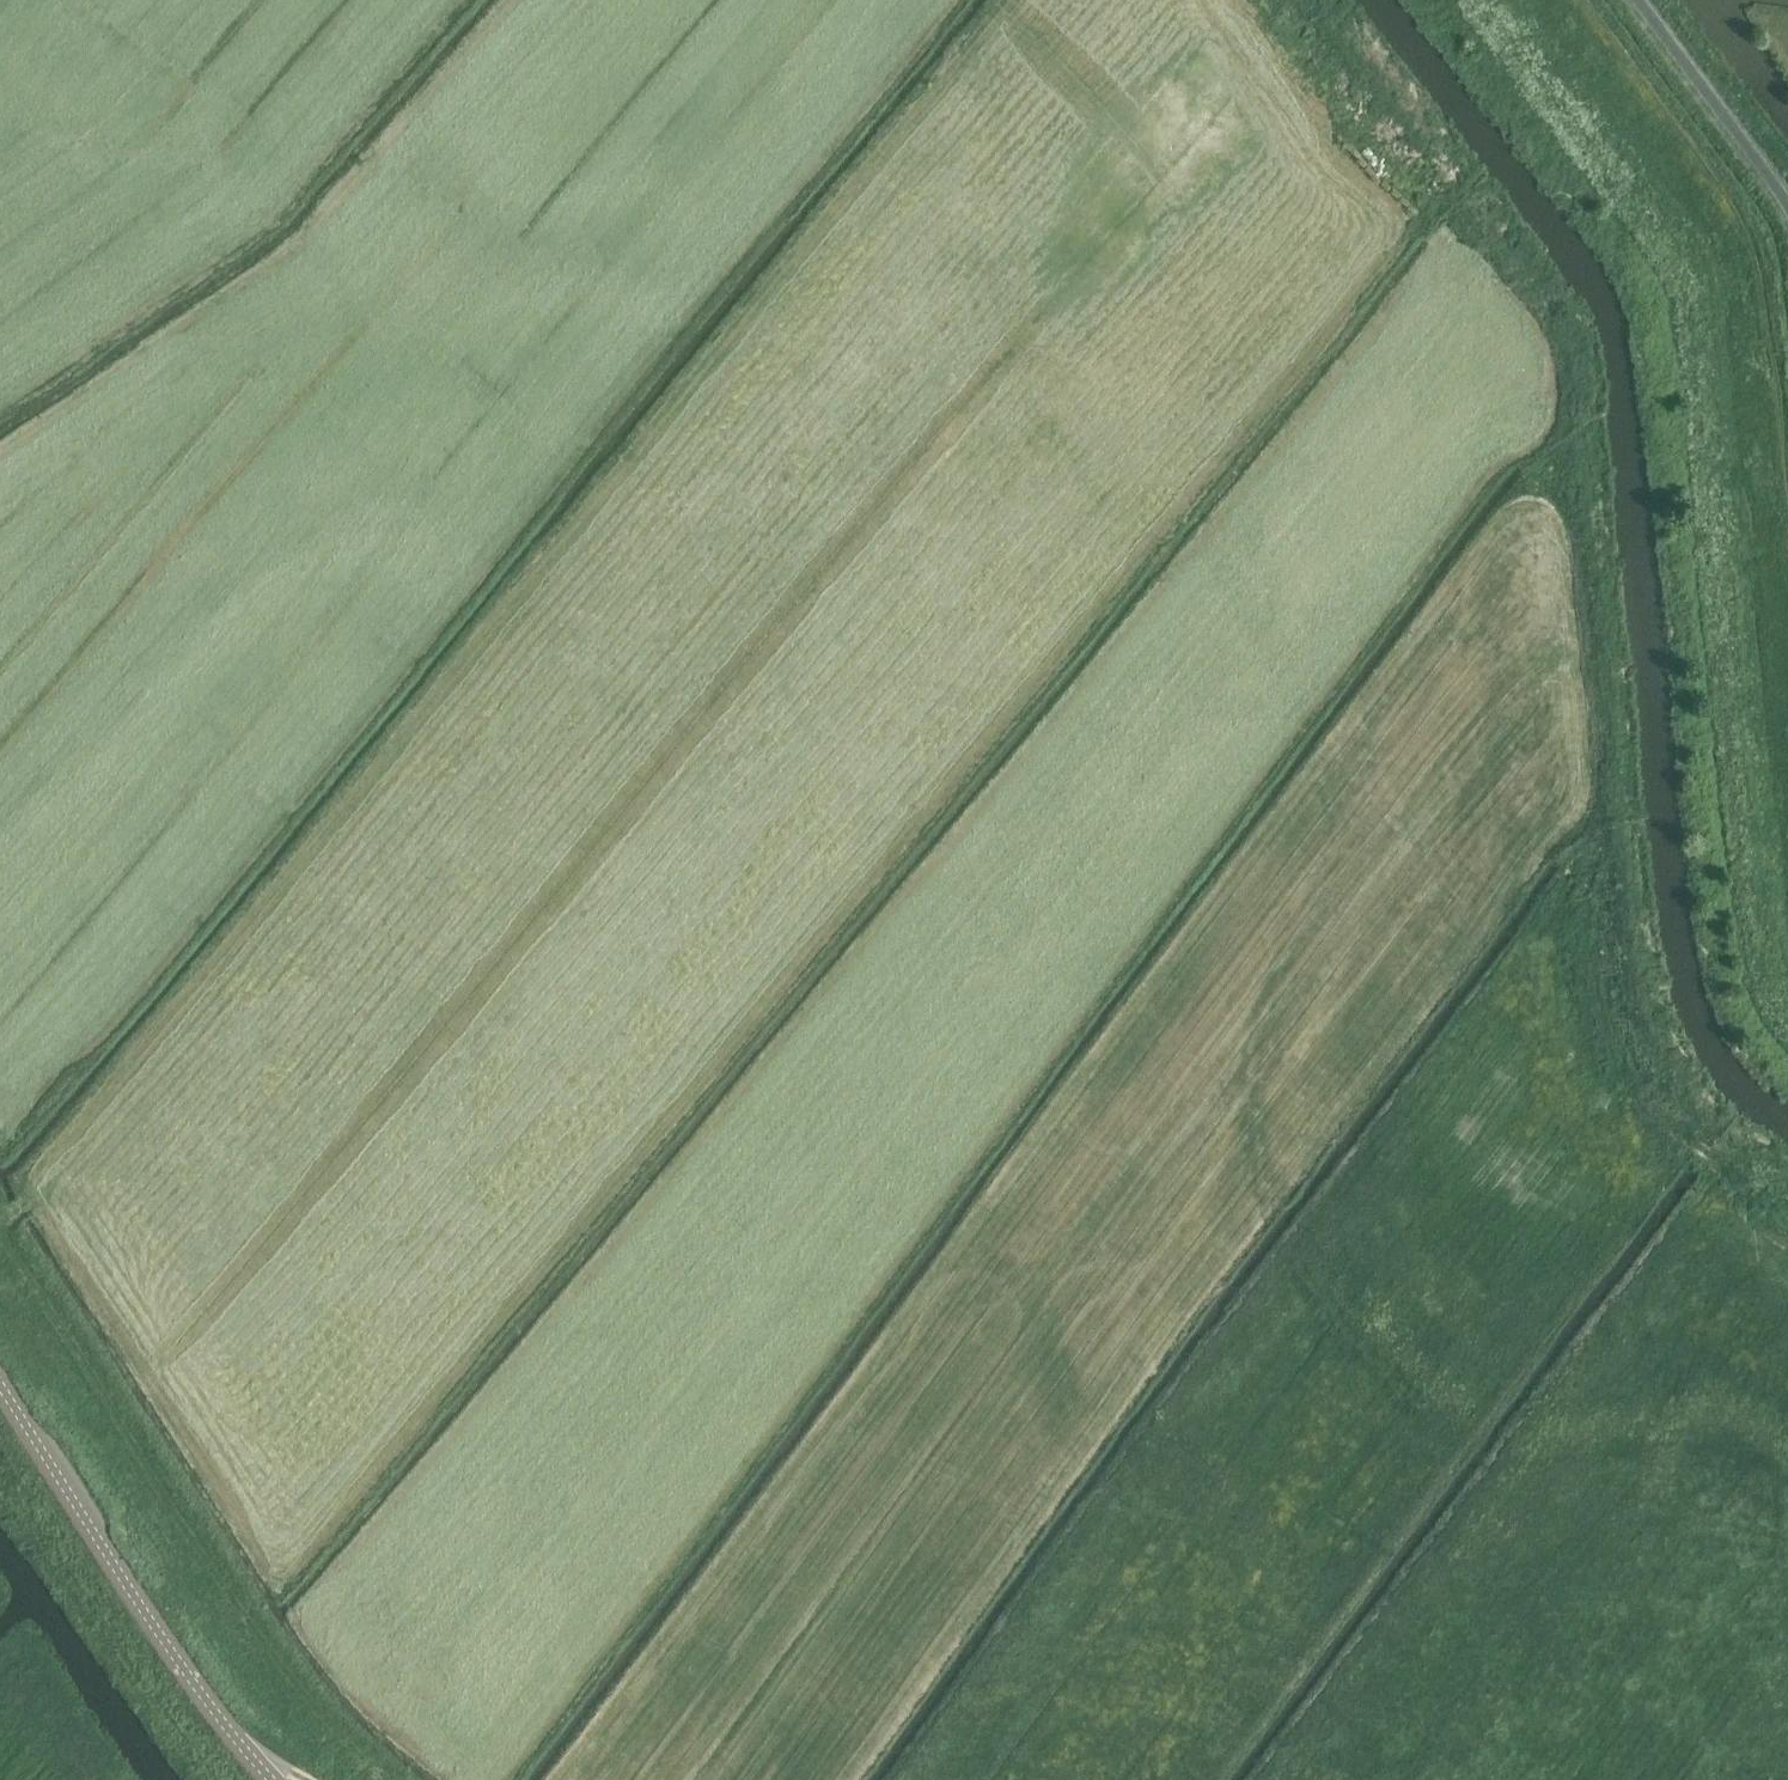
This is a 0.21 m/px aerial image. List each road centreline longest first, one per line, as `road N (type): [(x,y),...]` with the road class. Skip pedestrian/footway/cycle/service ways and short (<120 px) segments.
road 1 (track): [(382,1779),(296,1684),(0,1231)]
road 2 (track): [(1787,491),(1761,261),(1670,110),(1586,0)]
road 3 (tertiary): [(271,1779),(147,1616),(0,1385)]

